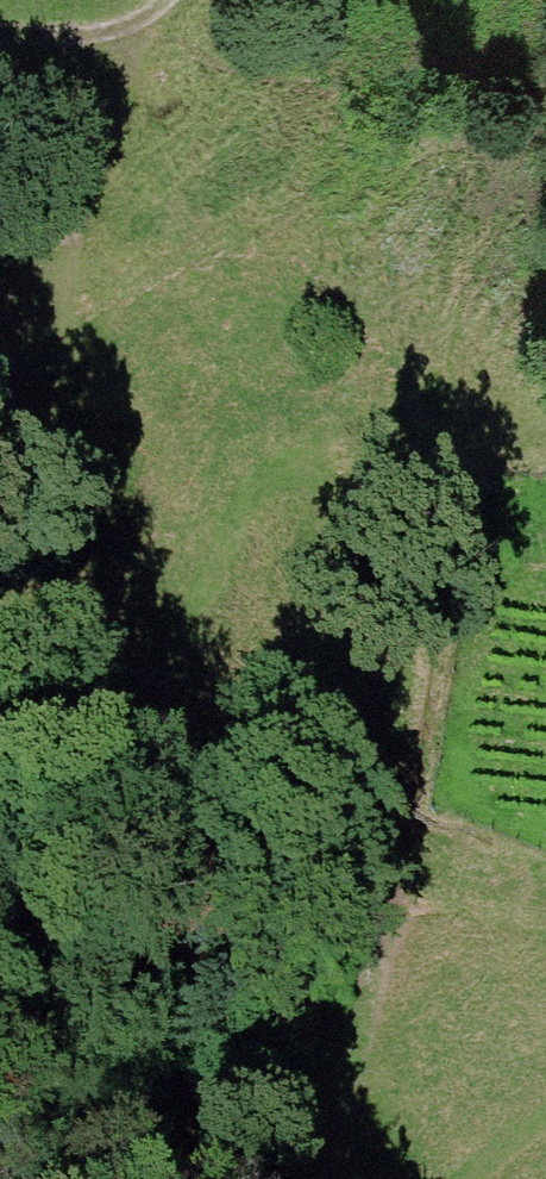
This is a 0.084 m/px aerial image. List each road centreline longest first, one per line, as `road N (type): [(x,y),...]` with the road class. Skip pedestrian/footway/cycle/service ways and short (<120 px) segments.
road 1 (track): [(368,1178),(345,1162),(394,910),(342,650),(327,485),(280,474),(220,555),(171,655),(96,639),(65,453),(79,201),(155,15)]
road 2 (track): [(166,0),(155,15),(82,37),(0,33)]

